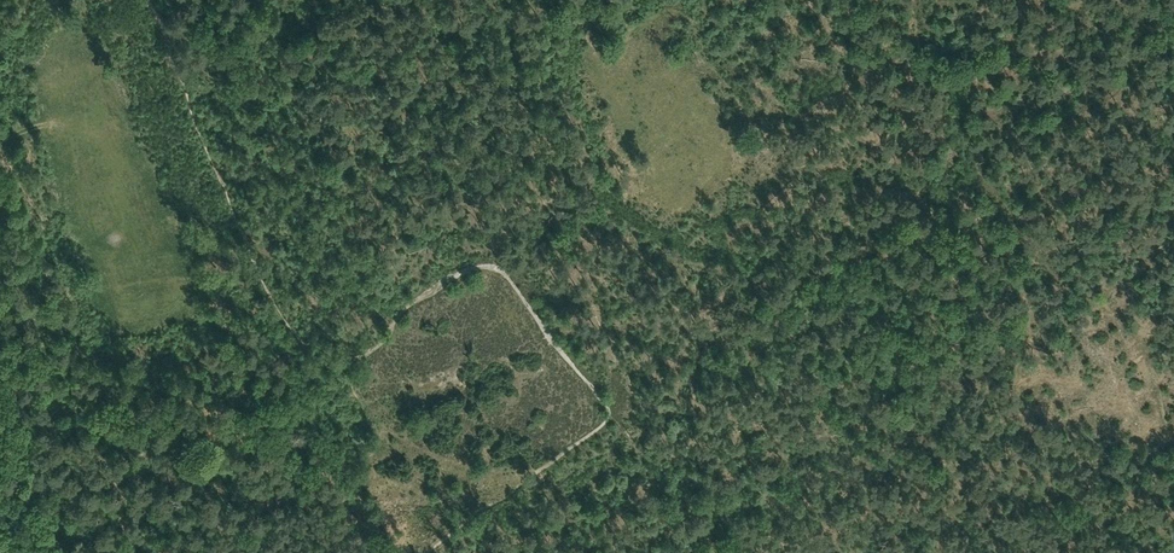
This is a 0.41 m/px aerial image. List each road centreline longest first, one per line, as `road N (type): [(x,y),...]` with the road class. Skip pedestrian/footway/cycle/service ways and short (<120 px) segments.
road 1 (track): [(44,552),(0,424)]

